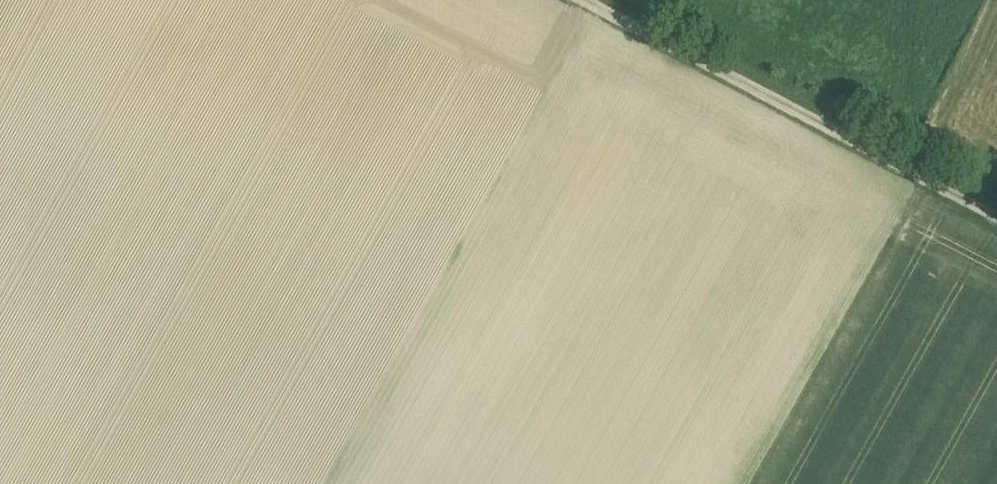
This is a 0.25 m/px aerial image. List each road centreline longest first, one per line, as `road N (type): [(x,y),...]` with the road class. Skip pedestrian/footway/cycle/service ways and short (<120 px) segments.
road 1 (track): [(593,0),(996,210)]

